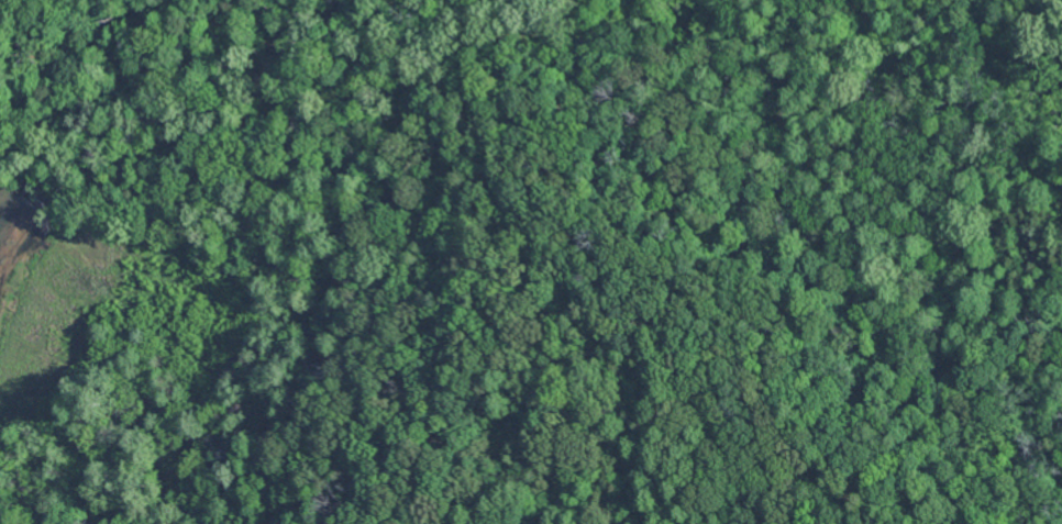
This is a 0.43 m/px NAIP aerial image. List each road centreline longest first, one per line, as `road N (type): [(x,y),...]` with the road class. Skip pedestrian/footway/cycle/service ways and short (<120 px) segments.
road 1 (residential): [(837,0),(965,111),(1061,214)]

